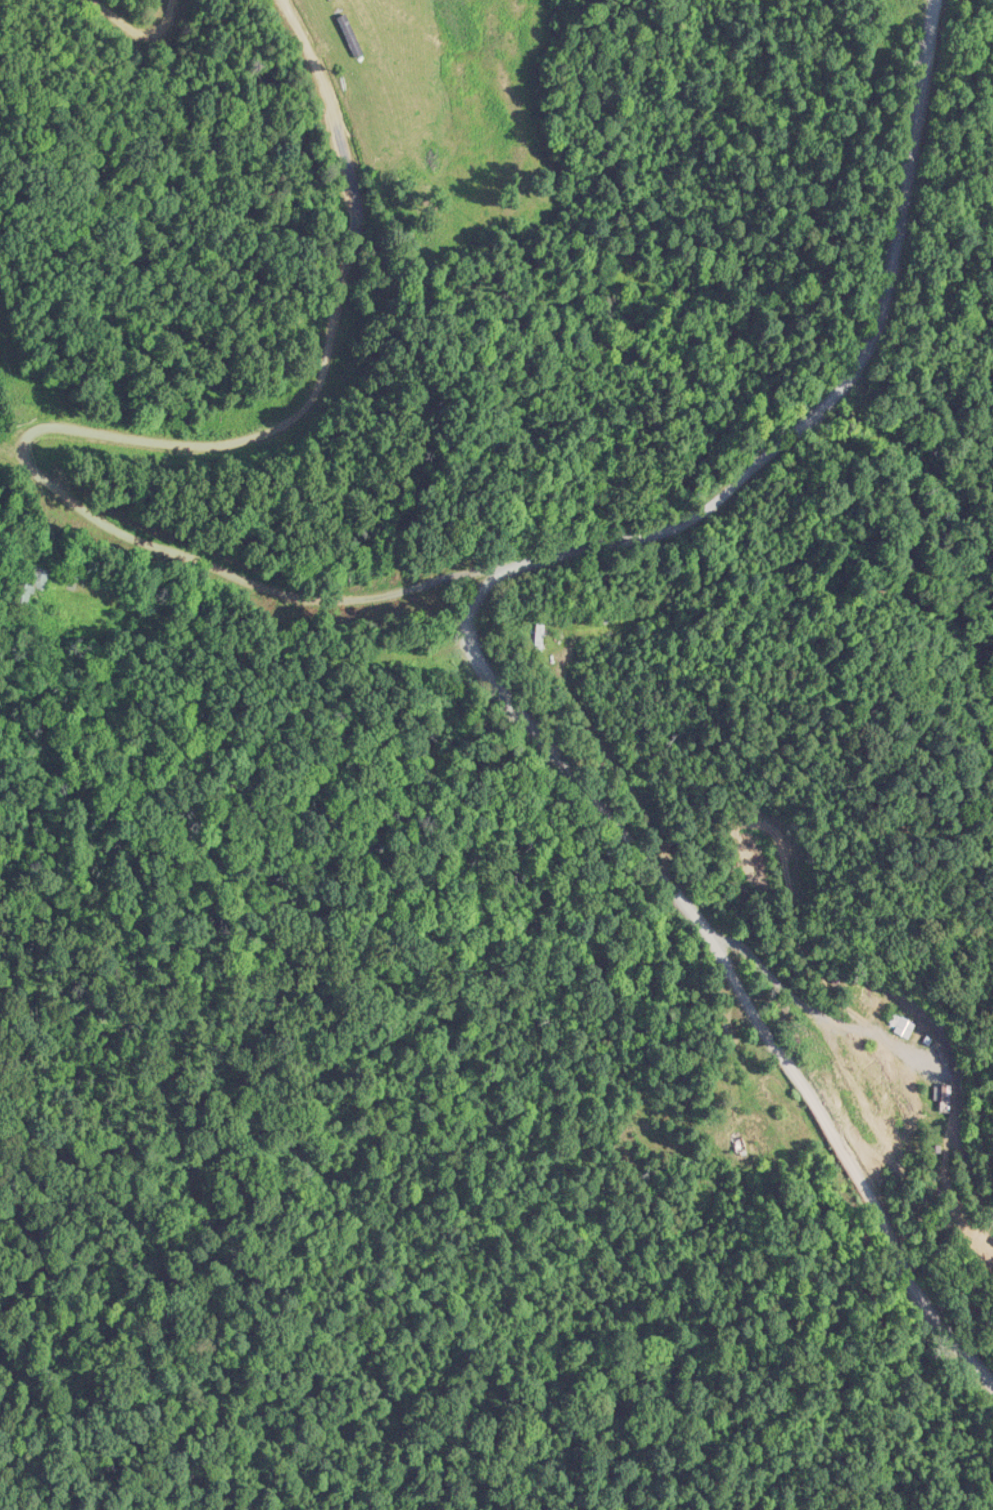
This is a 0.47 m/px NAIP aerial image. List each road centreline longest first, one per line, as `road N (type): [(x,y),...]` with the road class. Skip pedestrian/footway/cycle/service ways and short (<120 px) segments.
road 1 (residential): [(992,1393),(766,1035),(528,606),(528,557),(593,519),(718,487),(810,405),(870,306),(943,0)]

